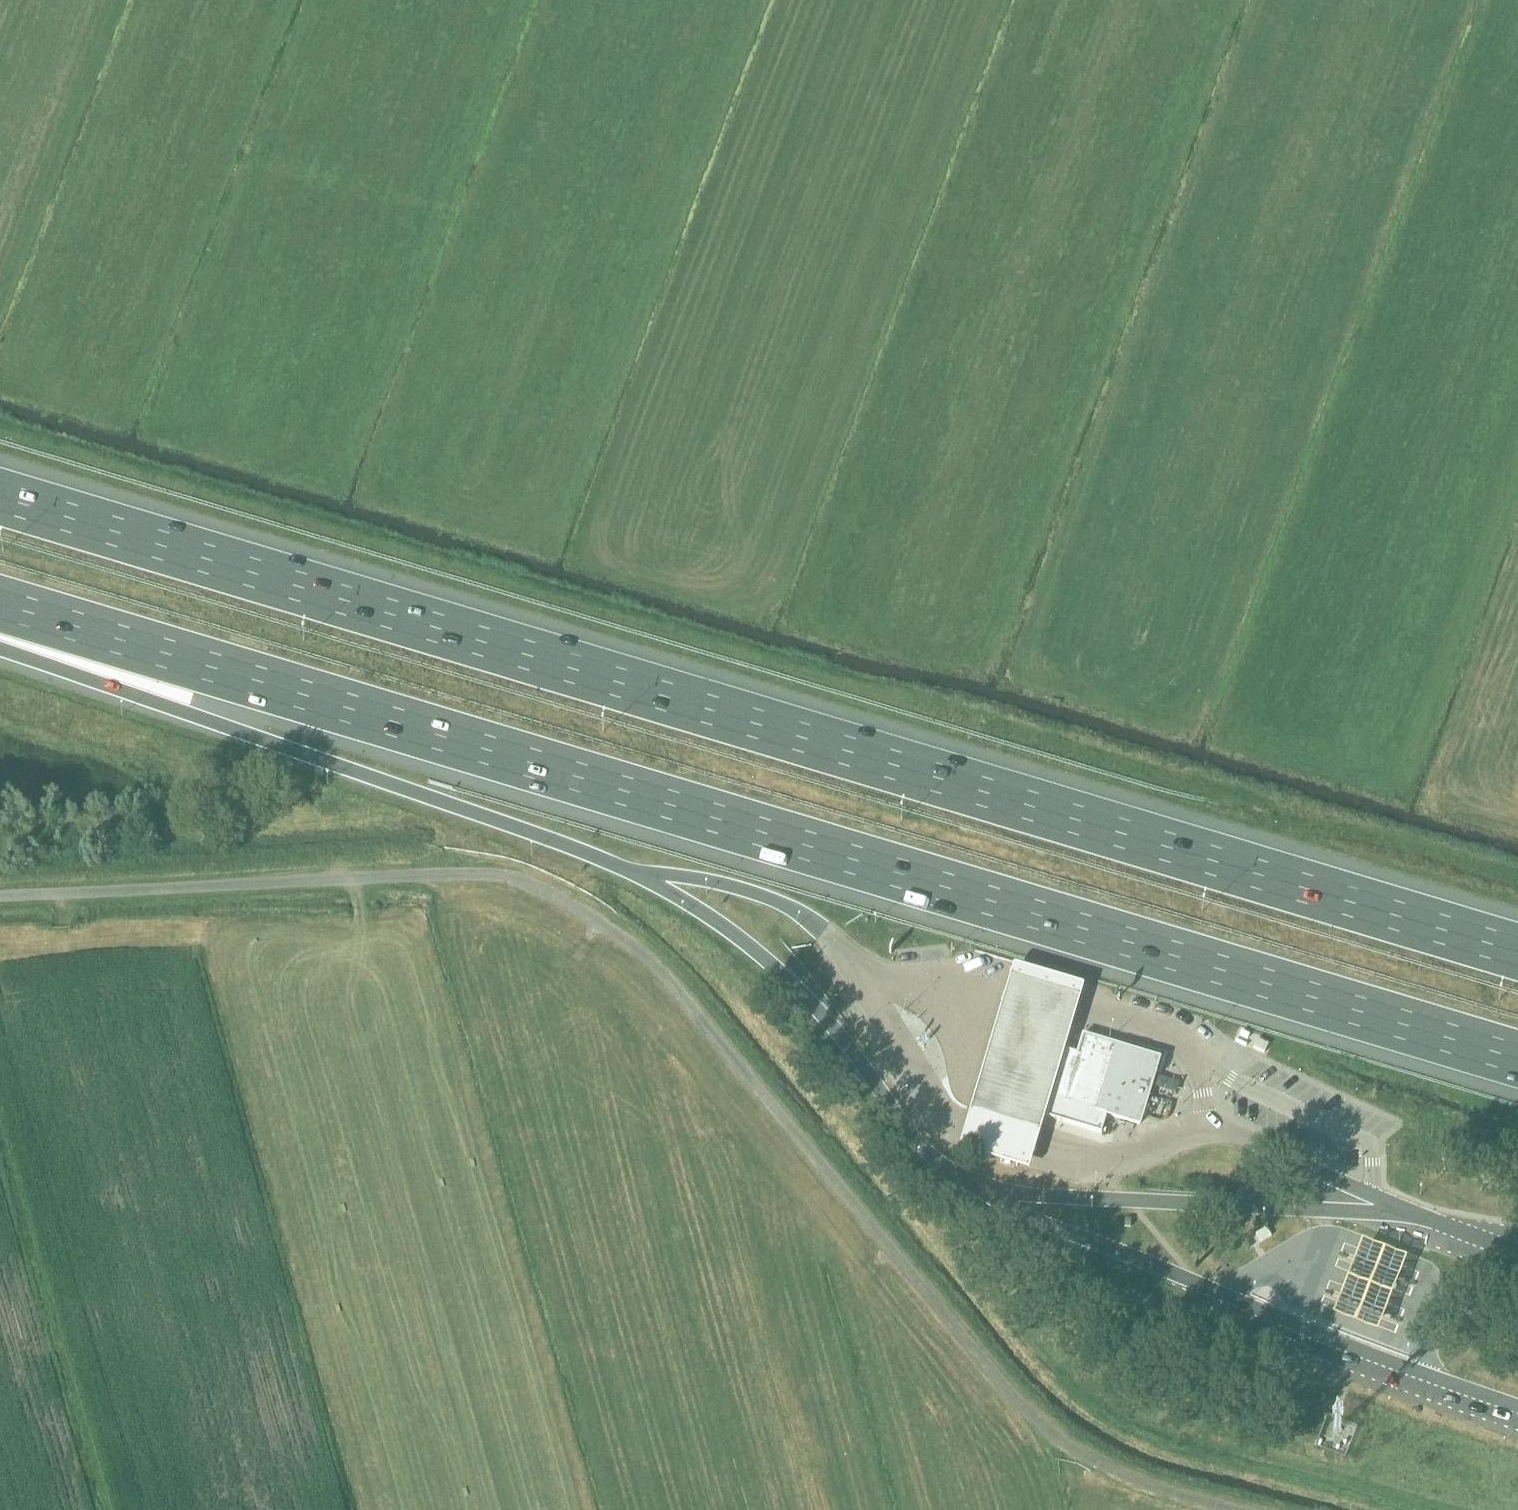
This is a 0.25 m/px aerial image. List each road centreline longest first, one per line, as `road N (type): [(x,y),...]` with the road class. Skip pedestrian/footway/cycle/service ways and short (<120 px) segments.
road 1 (motorway): [(0,603),(1517,1058)]
road 2 (motorway): [(1517,953),(0,498)]
road 3 (unclassified): [(1220,1509),(1137,1485),(1058,1442),(998,1386),(659,970),(542,887),(448,874),(0,896)]
road 4 (motorway): [(0,648),(637,870)]

